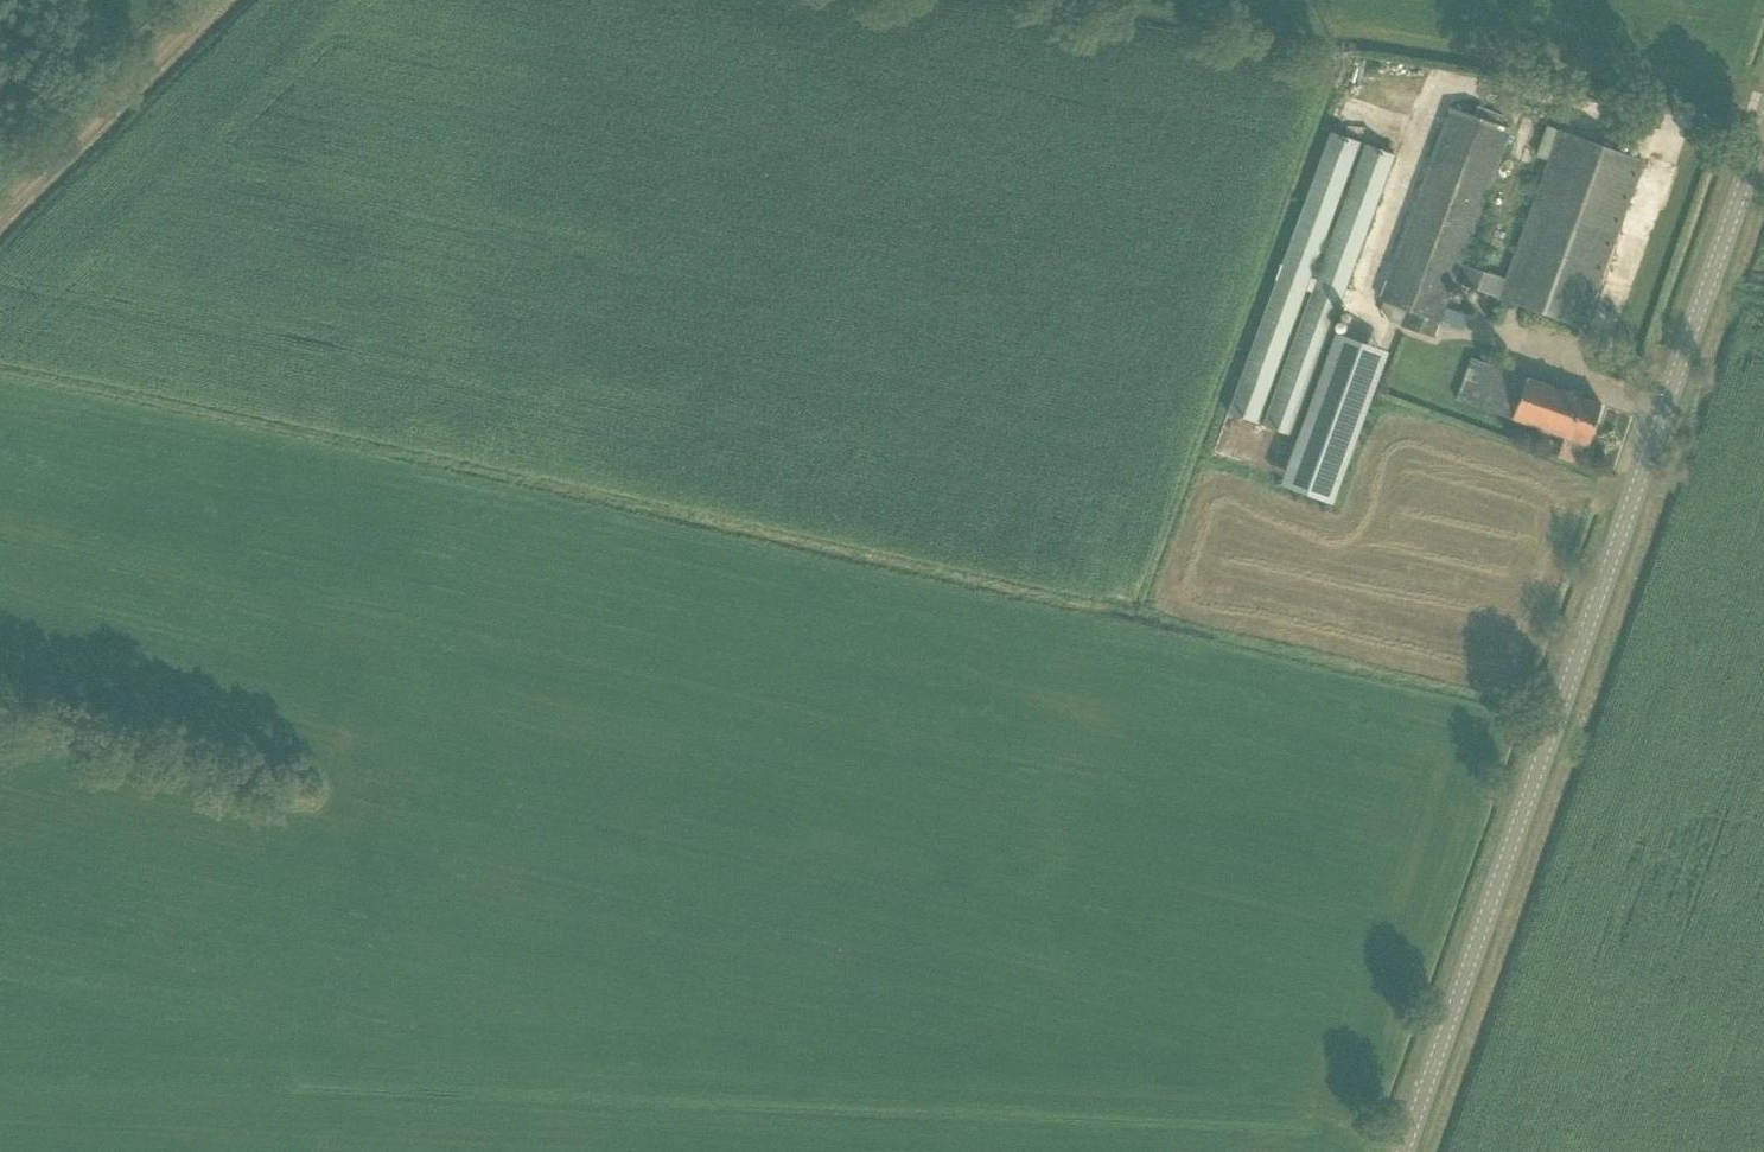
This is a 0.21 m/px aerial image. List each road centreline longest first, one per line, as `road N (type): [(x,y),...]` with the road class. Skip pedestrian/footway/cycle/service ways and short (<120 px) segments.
road 1 (unclassified): [(1404,1151),(1763,124)]
road 2 (track): [(0,212),(210,0)]

